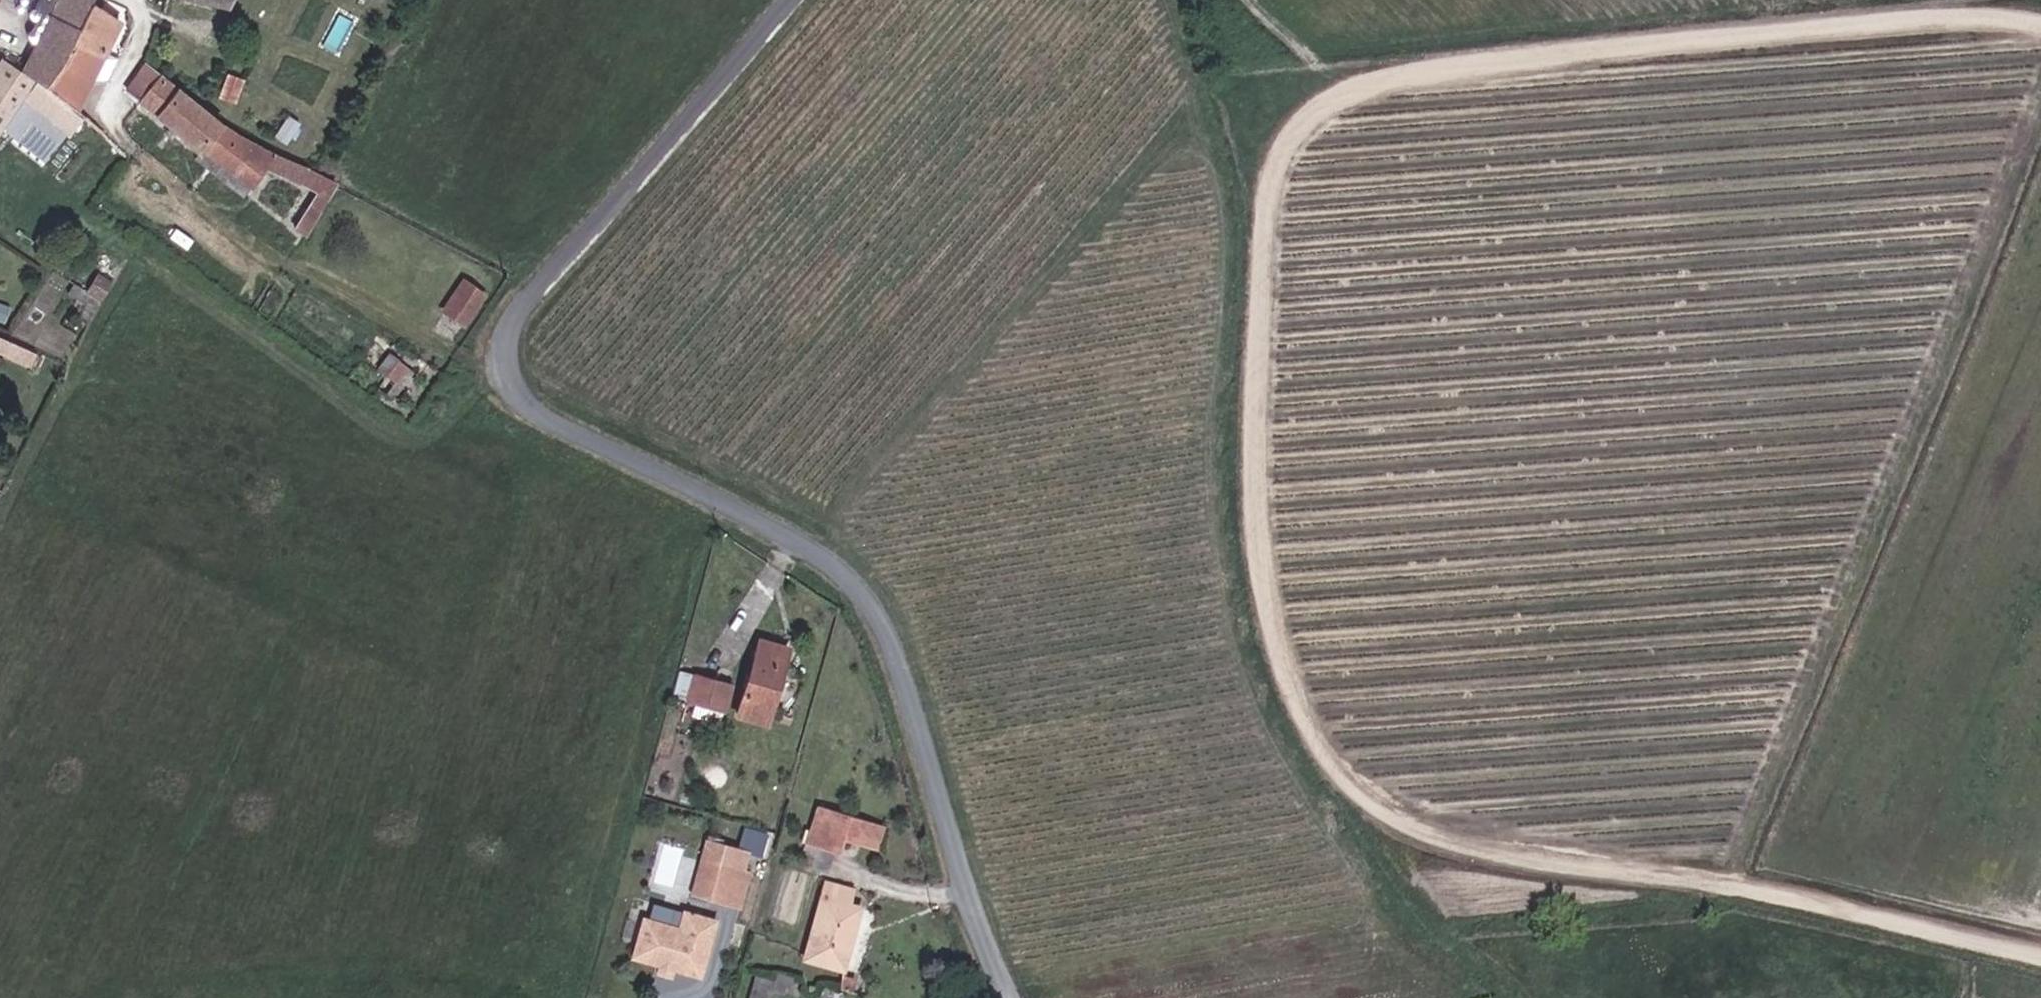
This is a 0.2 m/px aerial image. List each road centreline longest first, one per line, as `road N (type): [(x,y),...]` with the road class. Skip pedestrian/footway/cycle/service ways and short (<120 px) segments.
road 1 (unclassified): [(793,0),(535,292),(514,327),(509,359),(534,409),(762,520),(858,582),(893,638),(1009,997)]
road 2 (track): [(124,0),(140,7),(138,34),(109,108)]

